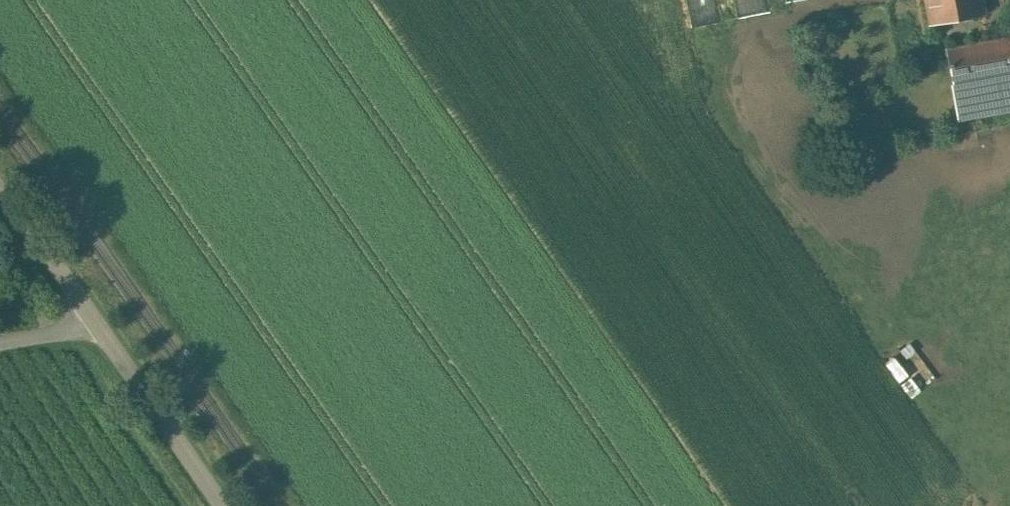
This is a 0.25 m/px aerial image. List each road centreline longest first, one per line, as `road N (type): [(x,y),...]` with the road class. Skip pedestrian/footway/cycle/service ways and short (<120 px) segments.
road 1 (unclassified): [(0,194),(223,505)]

